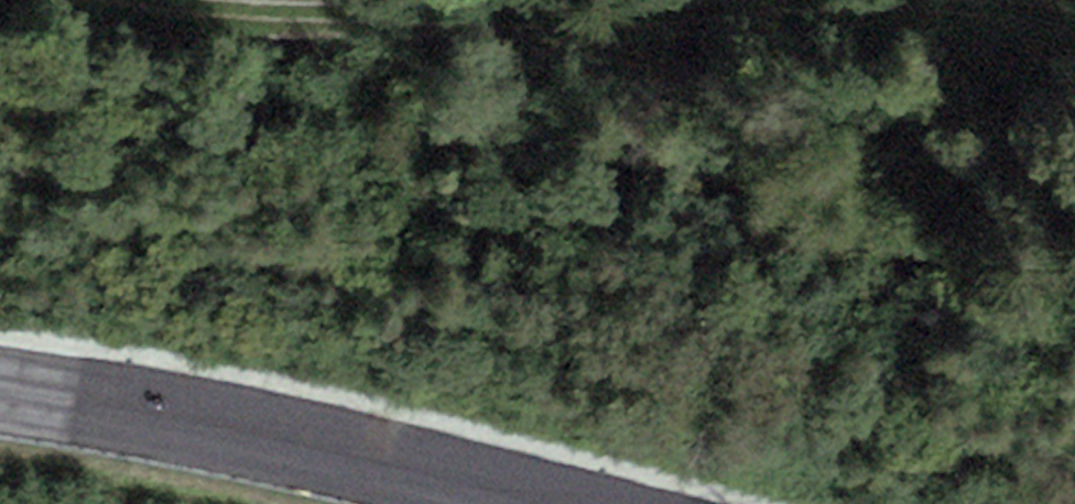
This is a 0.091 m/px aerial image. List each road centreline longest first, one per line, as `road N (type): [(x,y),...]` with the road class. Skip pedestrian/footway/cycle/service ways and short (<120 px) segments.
road 1 (track): [(165,0),(328,30),(669,11),(1074,11)]
road 2 (primary): [(0,388),(157,411),(552,503)]

